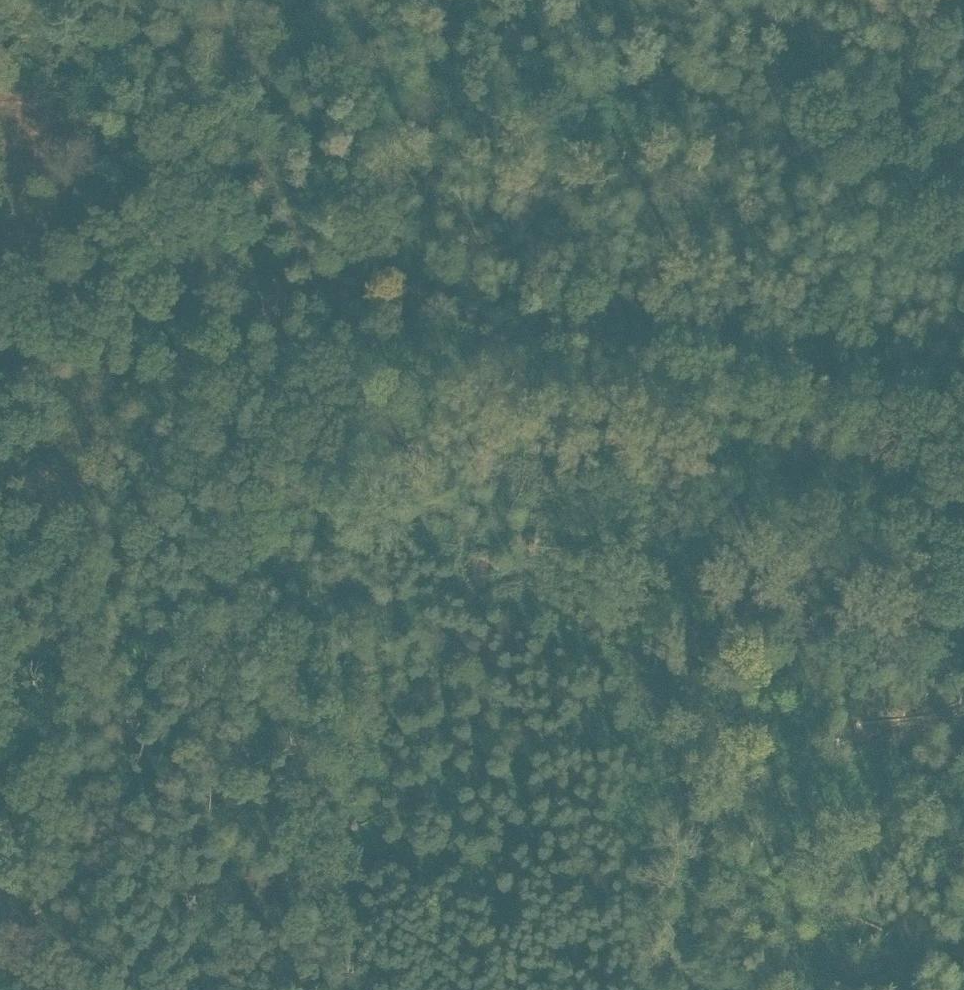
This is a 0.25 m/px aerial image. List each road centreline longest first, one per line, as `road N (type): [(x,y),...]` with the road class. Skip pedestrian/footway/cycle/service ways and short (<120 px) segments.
road 1 (track): [(175,0),(174,30),(188,83),(334,278),(512,328),(777,344),(963,369)]

